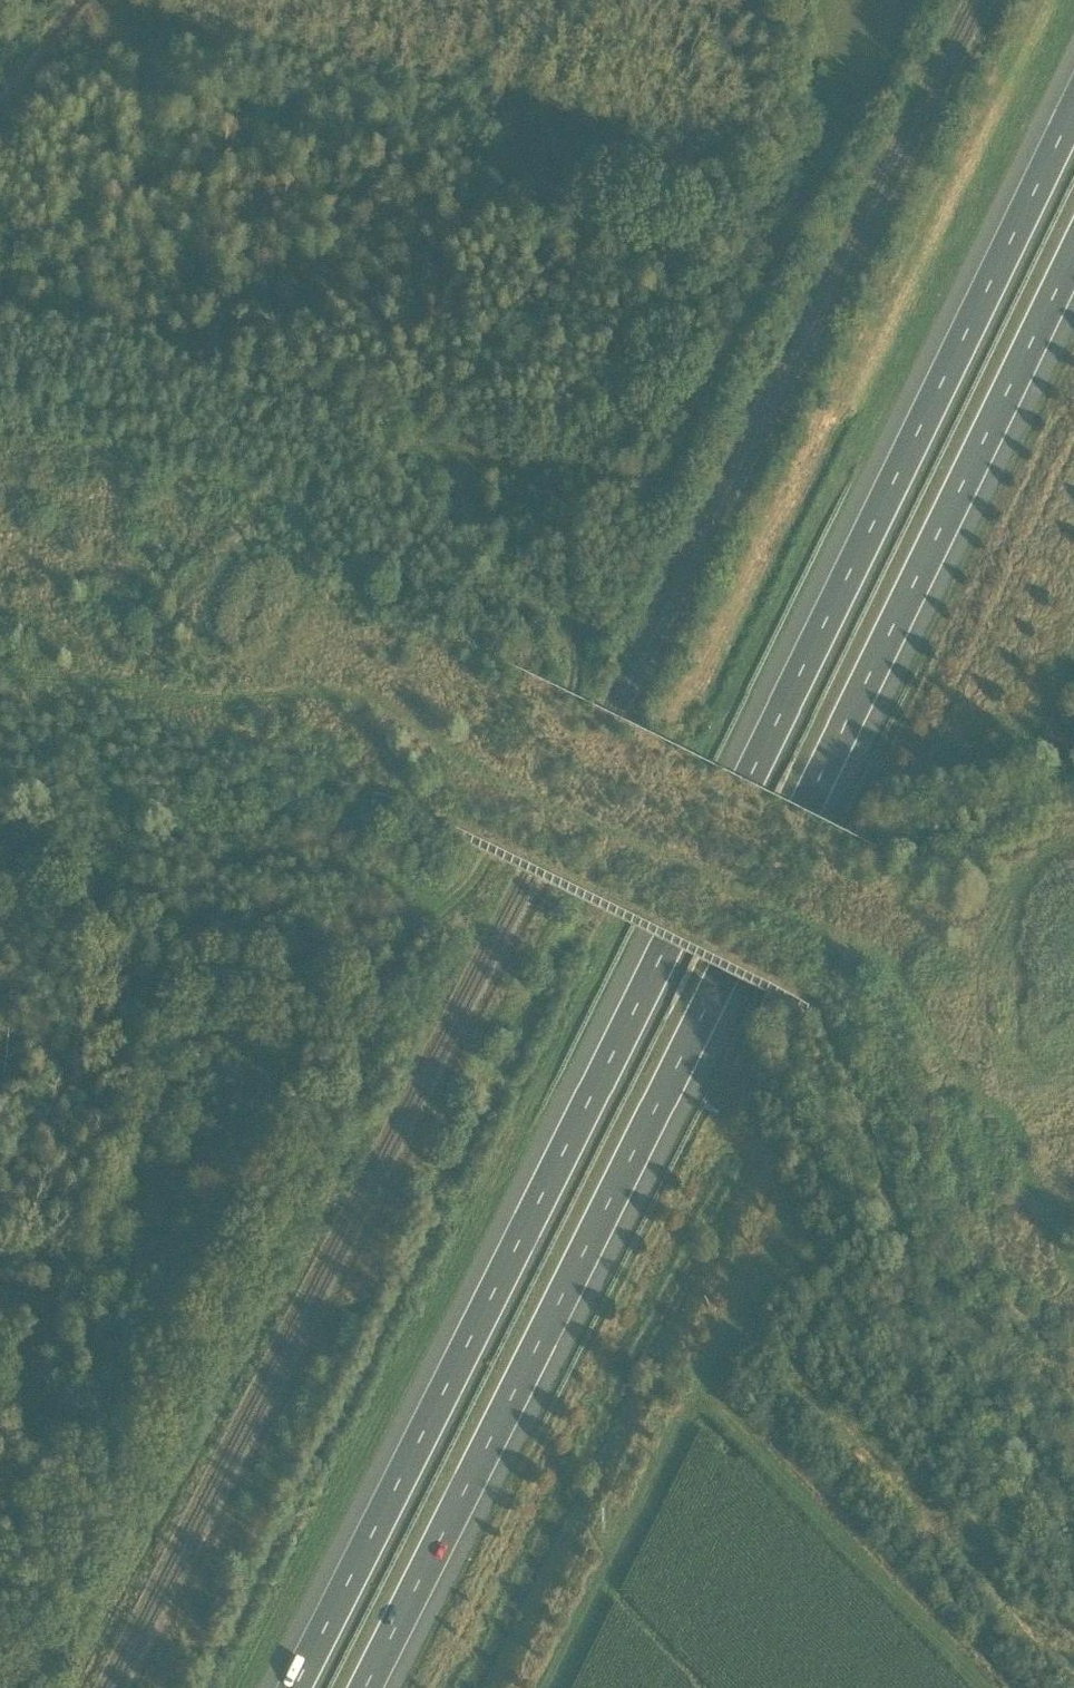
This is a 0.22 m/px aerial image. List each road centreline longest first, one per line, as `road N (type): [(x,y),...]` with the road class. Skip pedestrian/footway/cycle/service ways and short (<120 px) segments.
road 1 (motorway): [(1073,108),(664,950),(293,1687)]
road 2 (motorway): [(364,1687),(1073,251)]
road 3 (track): [(990,1687),(712,1401)]
road 4 (track): [(357,1067),(0,936)]
road 5 (track): [(95,0),(0,123)]

